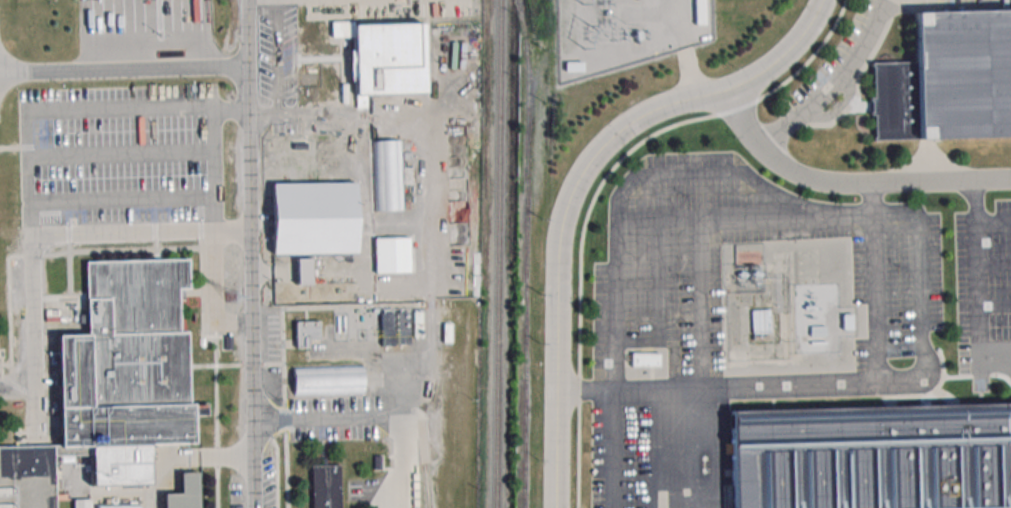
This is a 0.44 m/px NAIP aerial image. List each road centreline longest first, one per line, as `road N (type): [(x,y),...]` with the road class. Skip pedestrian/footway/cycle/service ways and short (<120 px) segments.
road 1 (tertiary): [(825,0),(788,54),(761,75),(645,114),(589,161),(560,235),(557,507)]
road 2 (residential): [(256,507),(248,0)]
road 3 (residential): [(36,386),(32,235),(252,229)]
road 4 (residential): [(1010,181),(872,184),(793,171),(765,149),(729,89)]
road 5 (residential): [(250,66),(0,72)]

